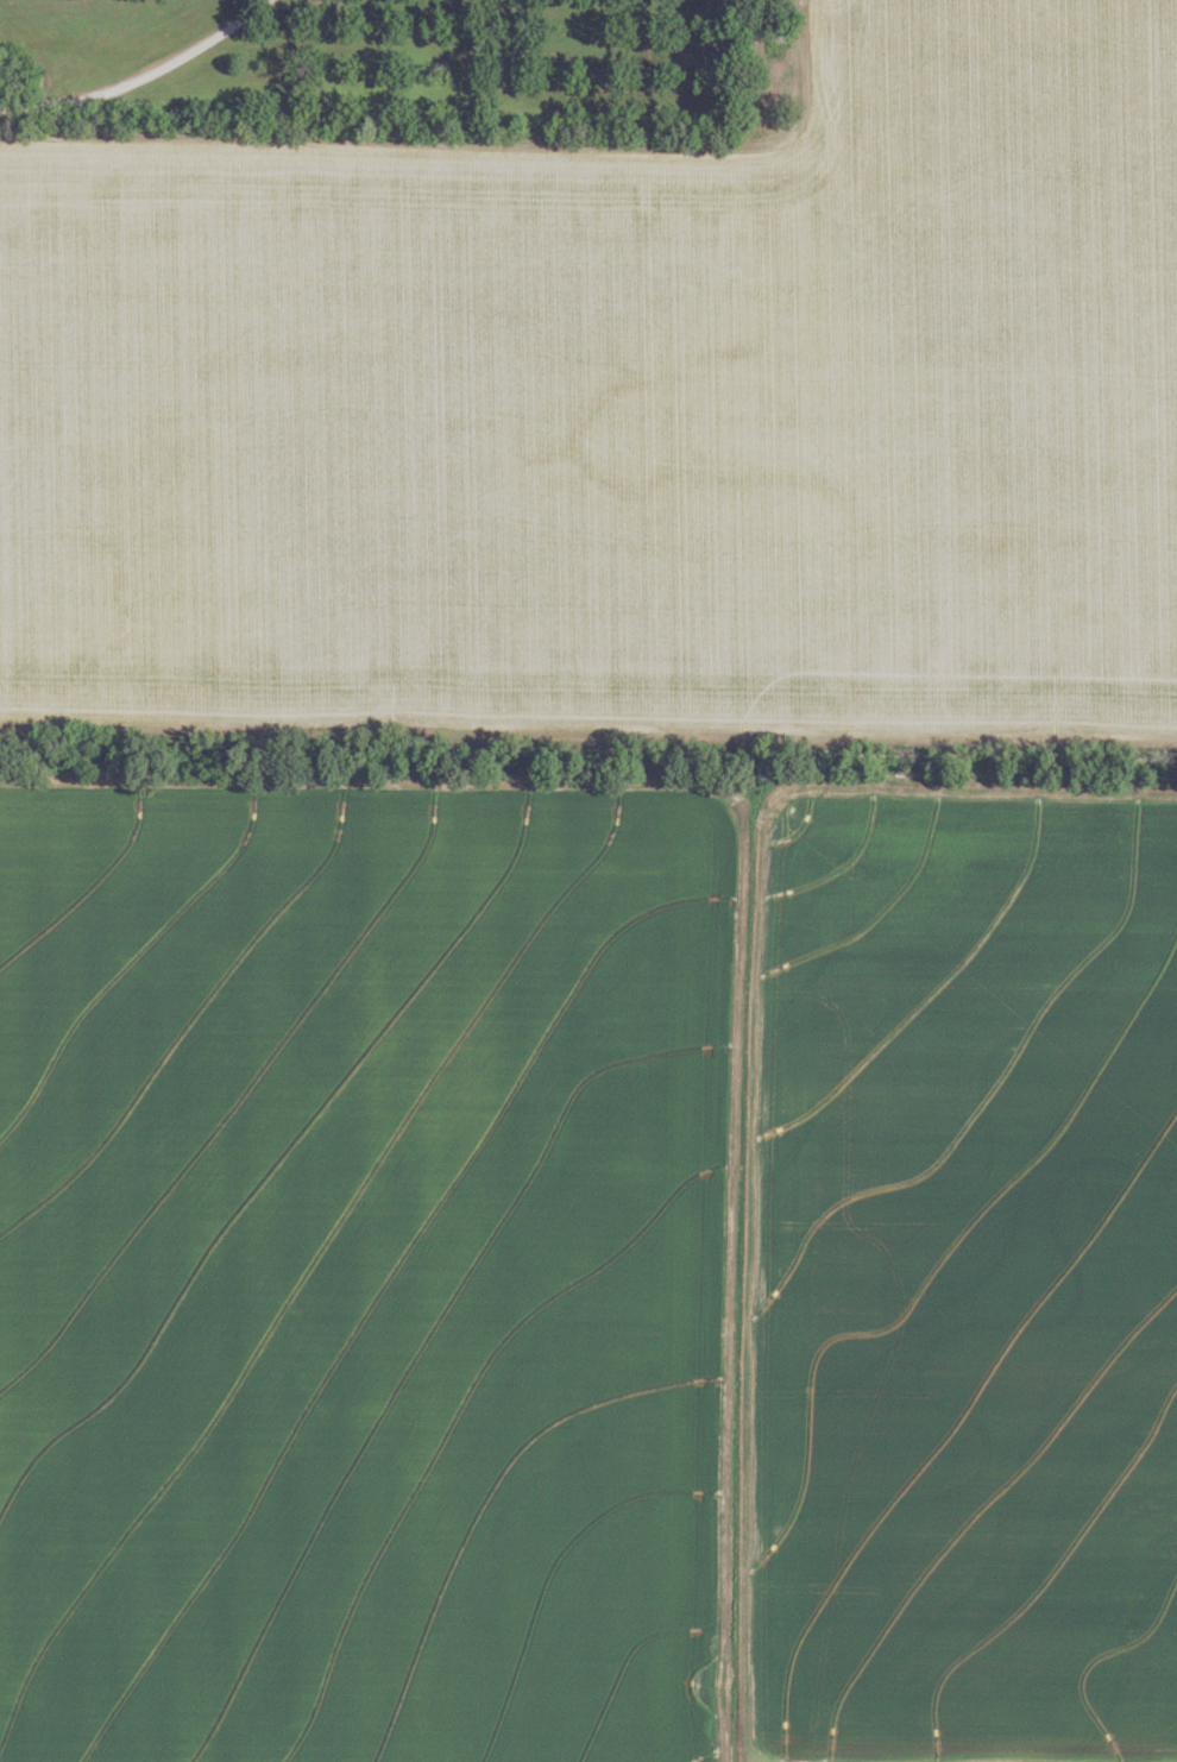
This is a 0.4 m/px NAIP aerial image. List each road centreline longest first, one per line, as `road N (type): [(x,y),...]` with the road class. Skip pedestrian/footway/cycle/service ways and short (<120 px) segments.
road 1 (residential): [(750,1761),(749,1498),(769,842),(786,814),(818,800),(1176,806)]
road 2 (residential): [(0,109),(122,88),(213,42),(269,0)]

